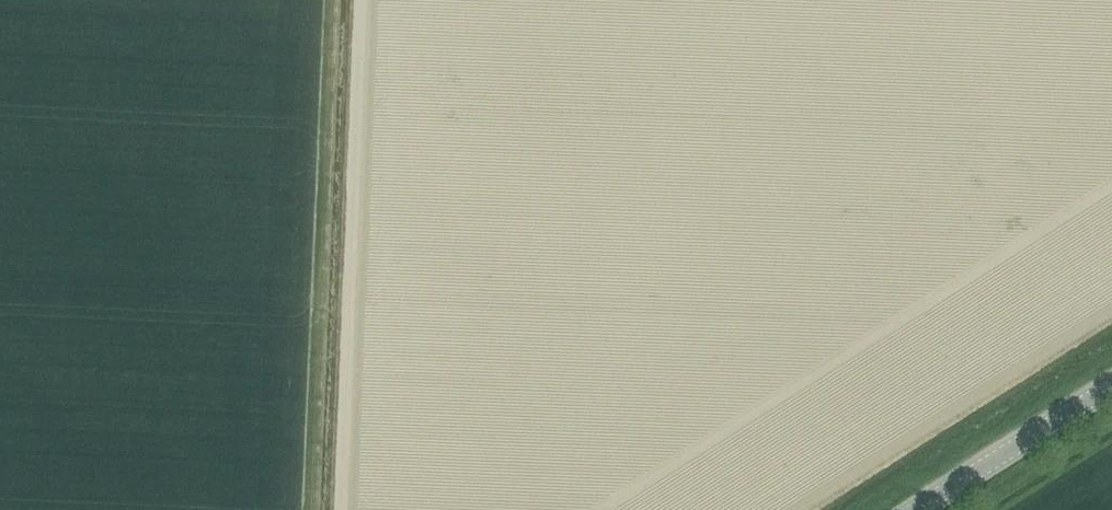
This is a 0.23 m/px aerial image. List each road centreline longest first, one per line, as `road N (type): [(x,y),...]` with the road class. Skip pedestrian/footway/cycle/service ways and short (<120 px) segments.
road 1 (unclassified): [(917,509),(1111,387)]

